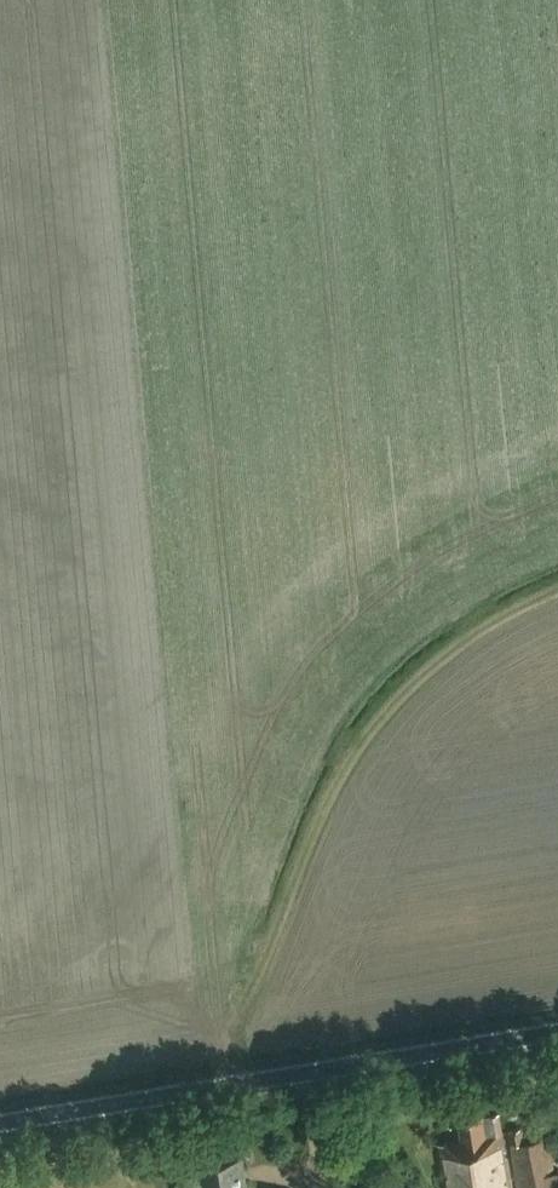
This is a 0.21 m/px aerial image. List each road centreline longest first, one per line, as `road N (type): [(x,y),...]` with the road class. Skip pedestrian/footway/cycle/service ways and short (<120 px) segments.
road 1 (track): [(230,1086),(229,1058),(260,966),(348,758),(430,668),(557,592)]
road 2 (unclassified): [(0,1123),(557,1032)]

